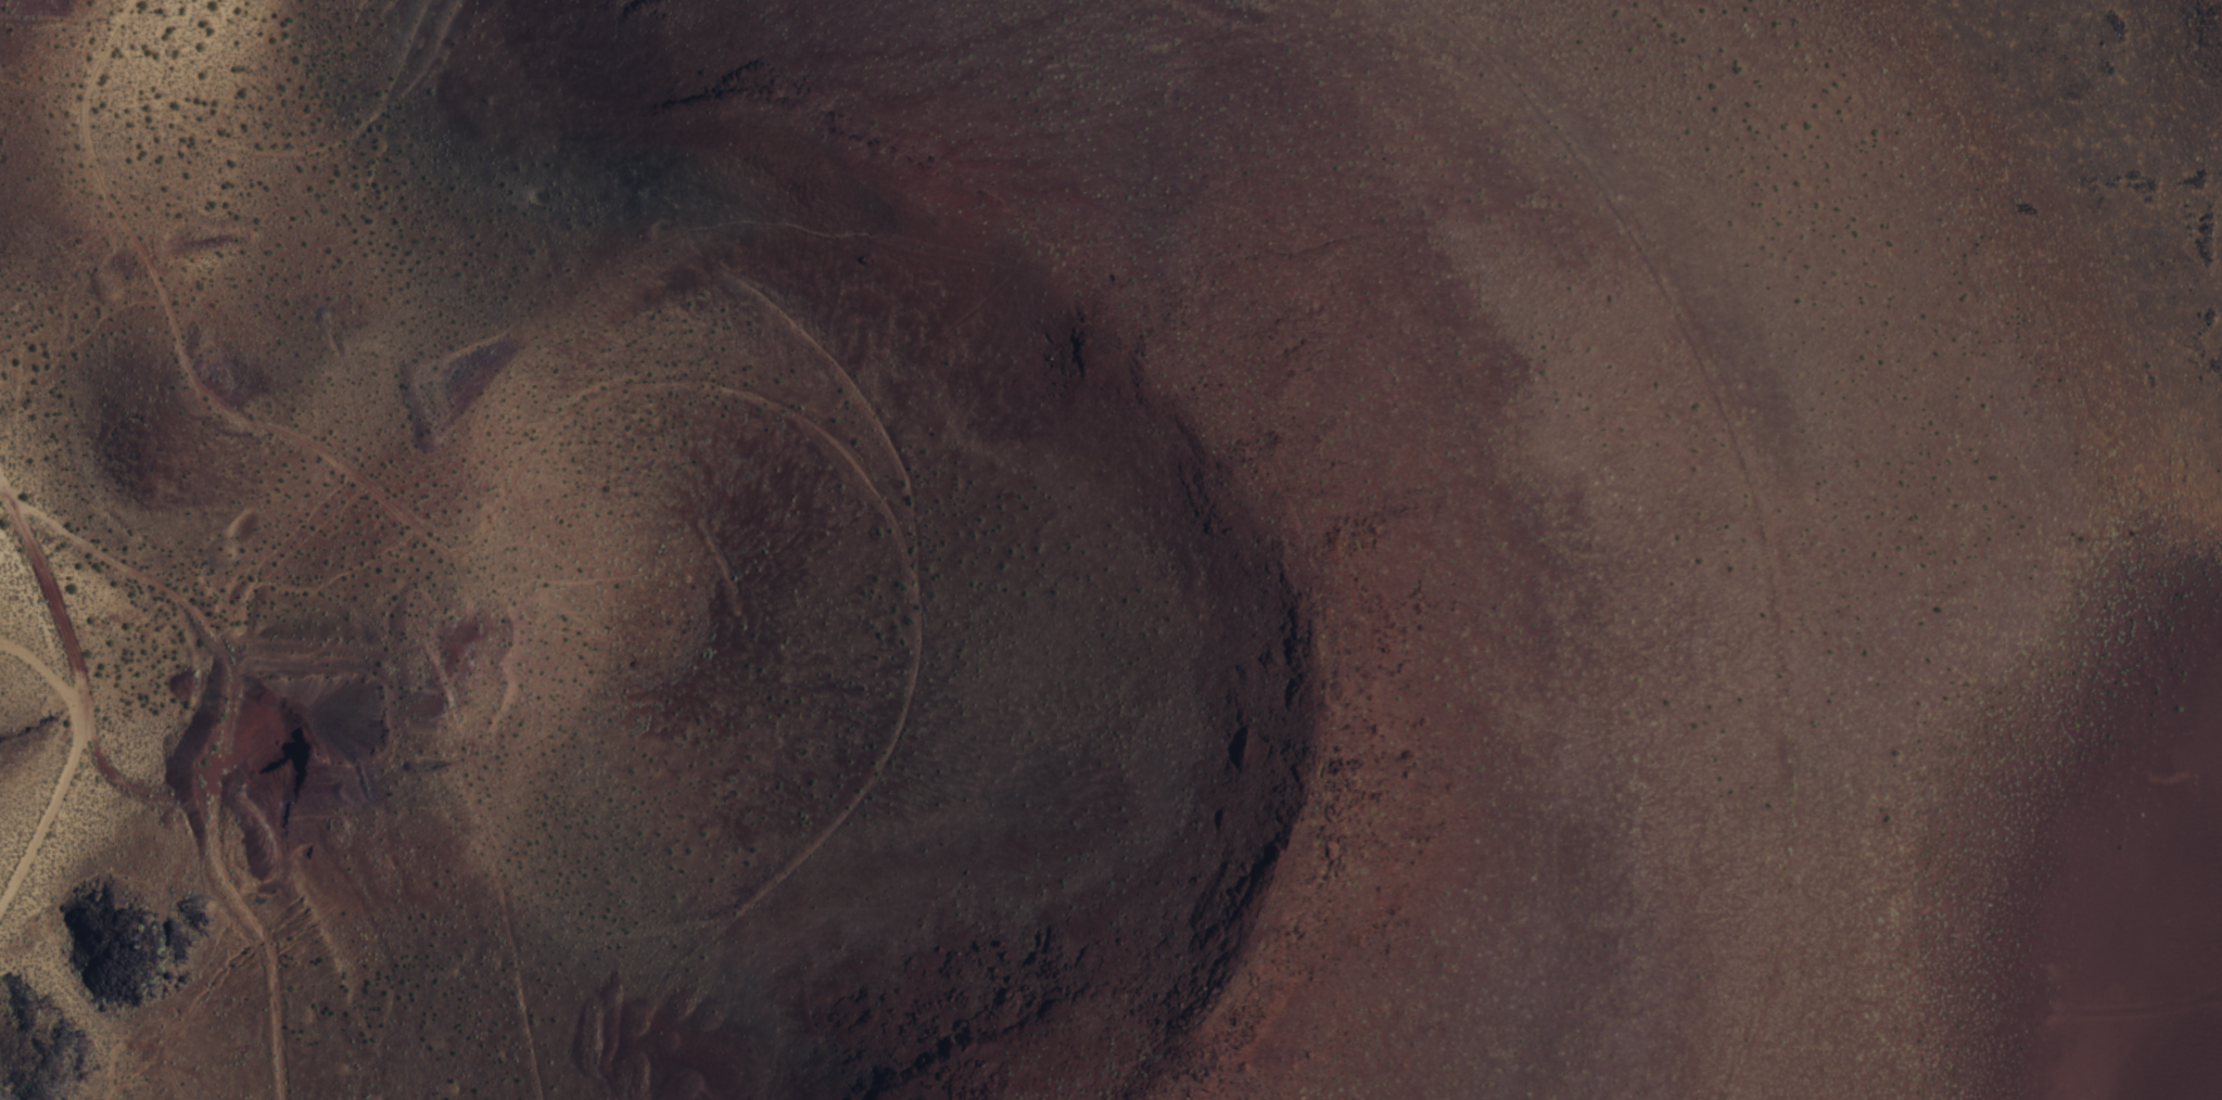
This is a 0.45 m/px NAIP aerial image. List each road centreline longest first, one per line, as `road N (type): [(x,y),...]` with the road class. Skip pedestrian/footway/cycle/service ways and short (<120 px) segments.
road 1 (track): [(5,495),(194,606),(226,654),(231,678),(209,828),(217,865),(275,970),(281,1099)]
road 2 (track): [(138,0),(102,66),(92,138),(109,186),(167,278),(200,369),(249,412),(312,430),(370,462),(424,515)]
road 3 (track): [(0,644),(47,673),(77,712),(77,745),(0,907)]
road 4 (track): [(5,495),(78,671),(77,712)]

